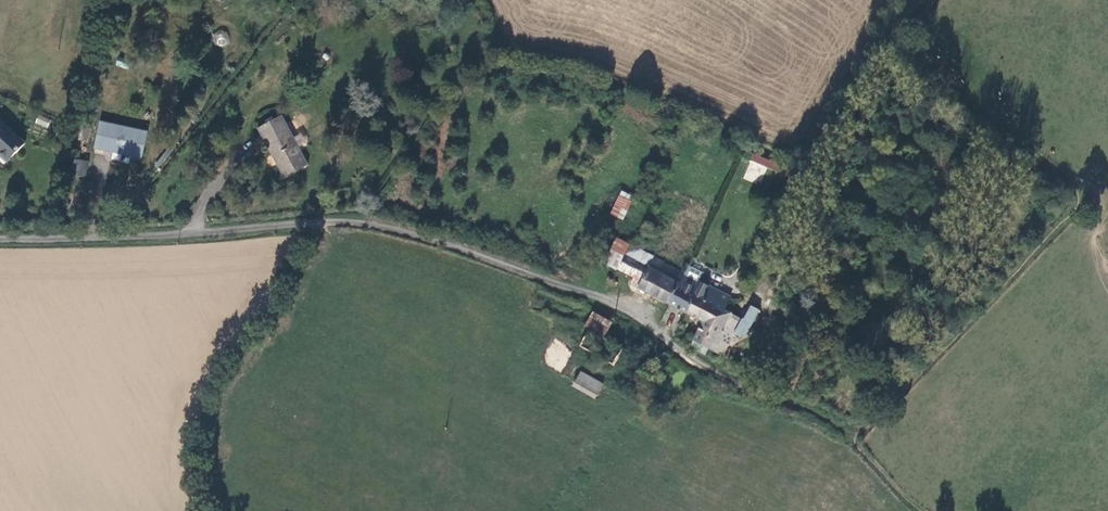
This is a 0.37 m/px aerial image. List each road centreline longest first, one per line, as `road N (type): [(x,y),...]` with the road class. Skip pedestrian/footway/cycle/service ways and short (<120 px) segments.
road 1 (residential): [(0,239),(366,225),(550,282),(623,314),(776,400)]

